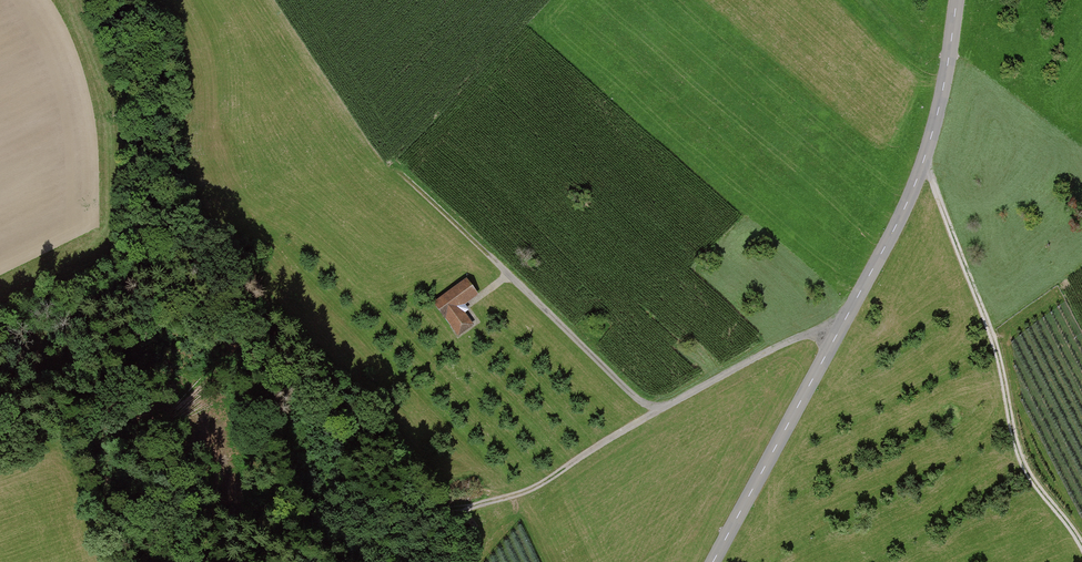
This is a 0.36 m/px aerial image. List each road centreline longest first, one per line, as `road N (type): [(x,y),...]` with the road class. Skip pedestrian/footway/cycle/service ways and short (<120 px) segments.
road 1 (tertiary): [(714,561),(913,187),(938,111),(957,0)]
road 2 (track): [(408,561),(475,506),(544,484),(753,358),(846,316)]
road 3 (track): [(1081,544),(1023,461),(993,335),(925,158)]
road 4 (track): [(383,157),(655,412)]

